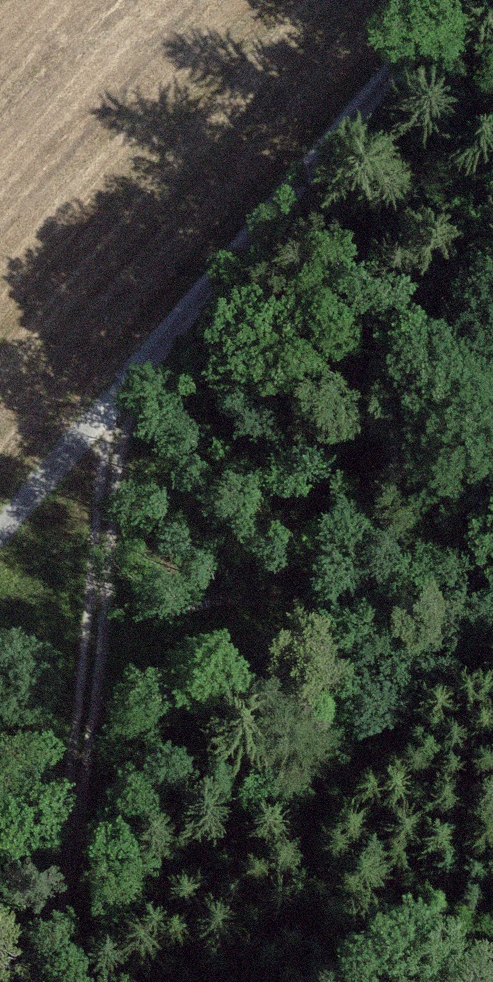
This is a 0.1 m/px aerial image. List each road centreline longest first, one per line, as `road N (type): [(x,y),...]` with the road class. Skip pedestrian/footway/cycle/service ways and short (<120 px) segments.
road 1 (track): [(483,0),(0,573)]
road 2 (track): [(174,370),(135,475),(101,804),(67,981)]

